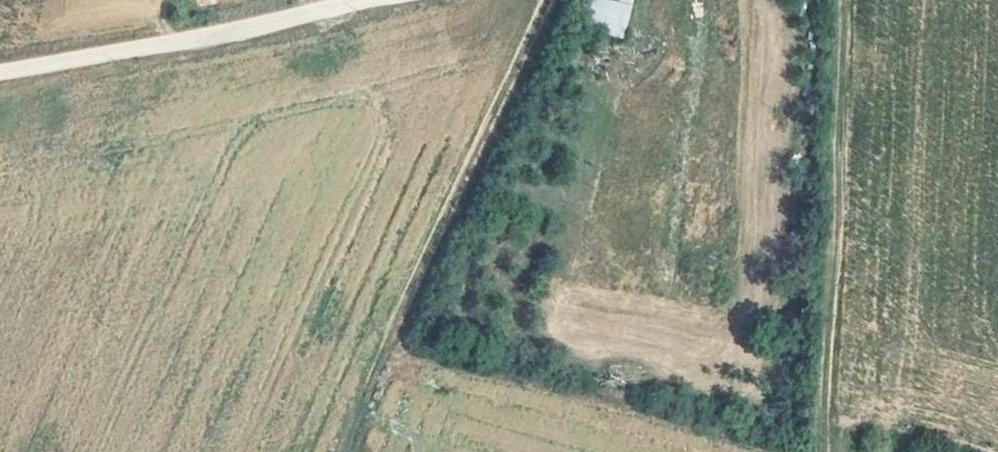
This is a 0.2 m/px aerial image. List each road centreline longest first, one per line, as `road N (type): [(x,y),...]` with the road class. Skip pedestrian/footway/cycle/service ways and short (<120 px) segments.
road 1 (track): [(343,451),(556,0)]
road 2 (track): [(835,0),(817,451)]
road 3 (track): [(0,72),(373,0)]

